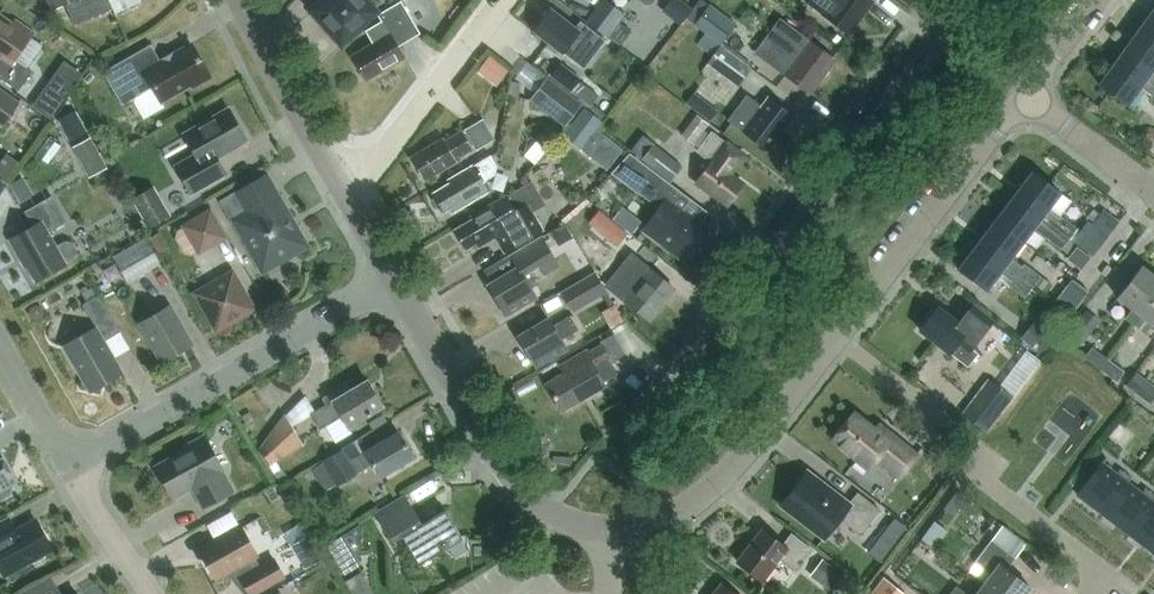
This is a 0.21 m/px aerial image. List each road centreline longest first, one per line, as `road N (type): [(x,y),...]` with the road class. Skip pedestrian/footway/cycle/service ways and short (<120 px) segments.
road 1 (residential): [(654,415),(967,0)]
road 2 (residential): [(1104,593),(1112,584),(994,492),(971,447),(839,336)]
road 3 (residential): [(73,466),(393,281)]
road 4 (unclassified): [(607,528),(561,518),(512,479),(393,281)]
road 5 (residential): [(607,528),(647,526),(687,509),(763,436),(839,336)]
road 6 (residential): [(839,336),(1022,94)]
road 7 (residential): [(345,191),(495,0)]
road 8 (unclassified): [(345,191),(239,0)]
road 9 (residential): [(1153,193),(1022,94)]
road 10 (residential): [(73,466),(152,593)]
road 11 (residential): [(0,344),(73,466)]

